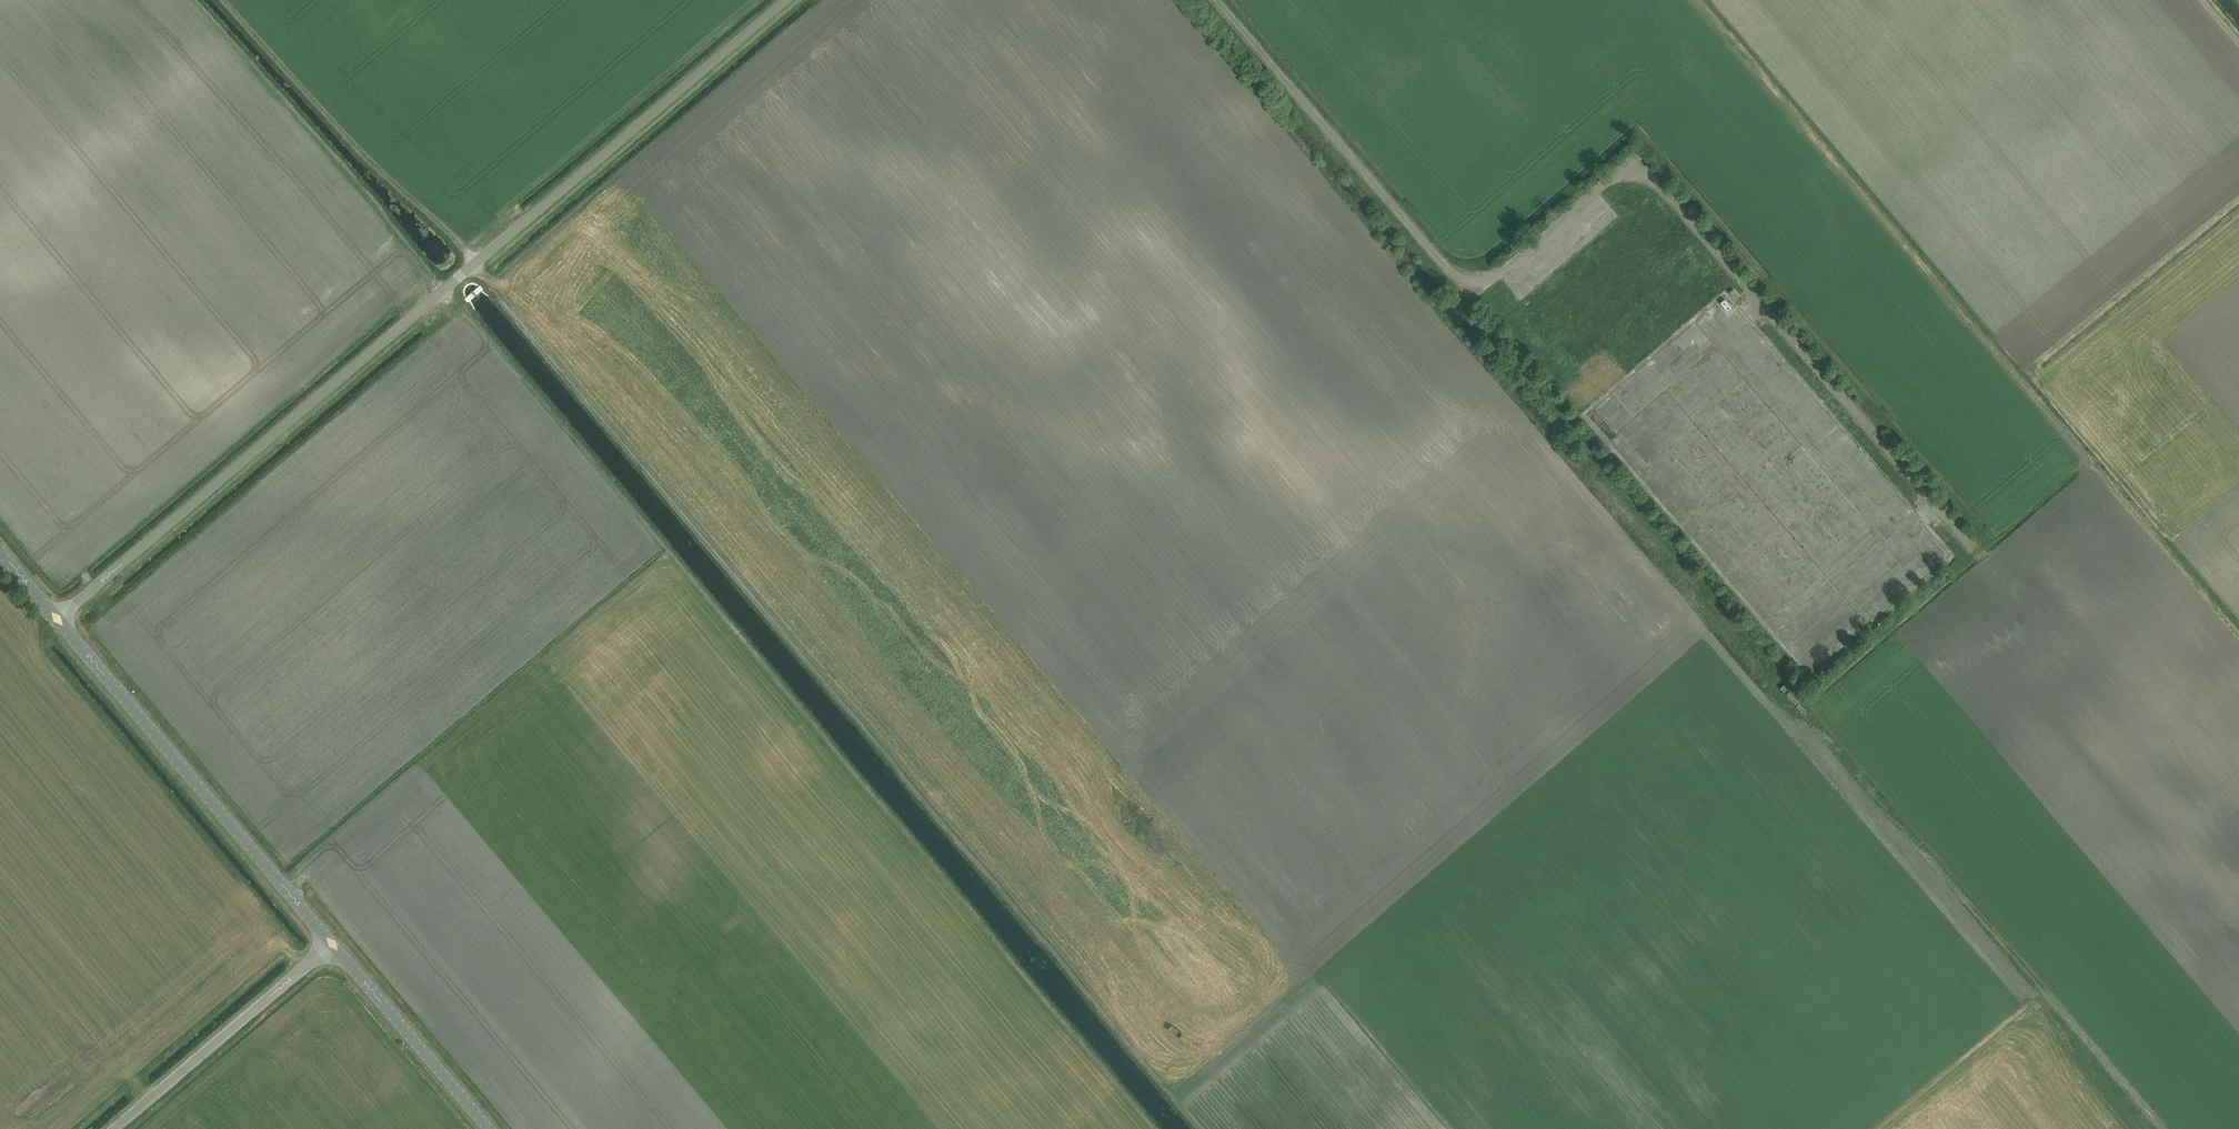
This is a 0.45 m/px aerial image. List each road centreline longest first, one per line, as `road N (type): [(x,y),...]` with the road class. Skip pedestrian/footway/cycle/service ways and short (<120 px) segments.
road 1 (unclassified): [(56,617),(784,0)]
road 2 (tertiary): [(332,942),(56,617)]
road 3 (unclassified): [(112,1128),(332,942)]
road 4 (tertiary): [(492,1128),(332,942)]

